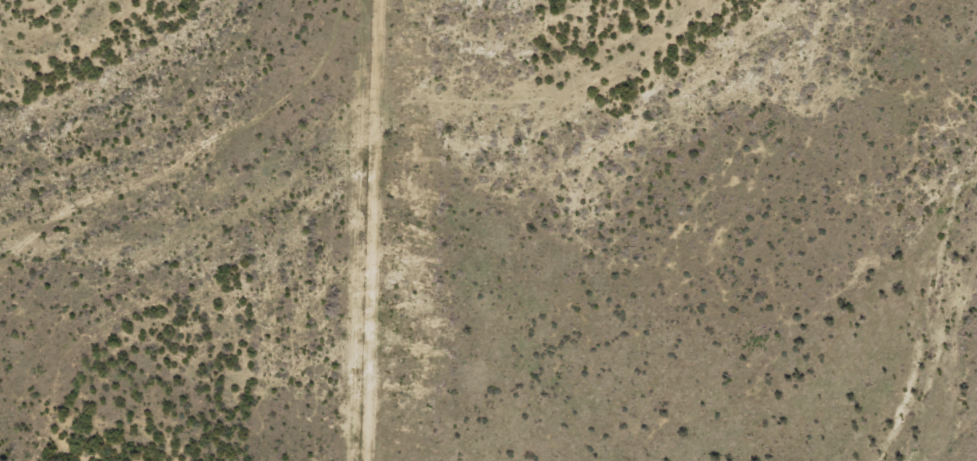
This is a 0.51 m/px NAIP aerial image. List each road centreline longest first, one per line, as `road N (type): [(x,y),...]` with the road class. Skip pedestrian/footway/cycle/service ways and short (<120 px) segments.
road 1 (track): [(0,345),(236,215),(312,149),(325,0)]

